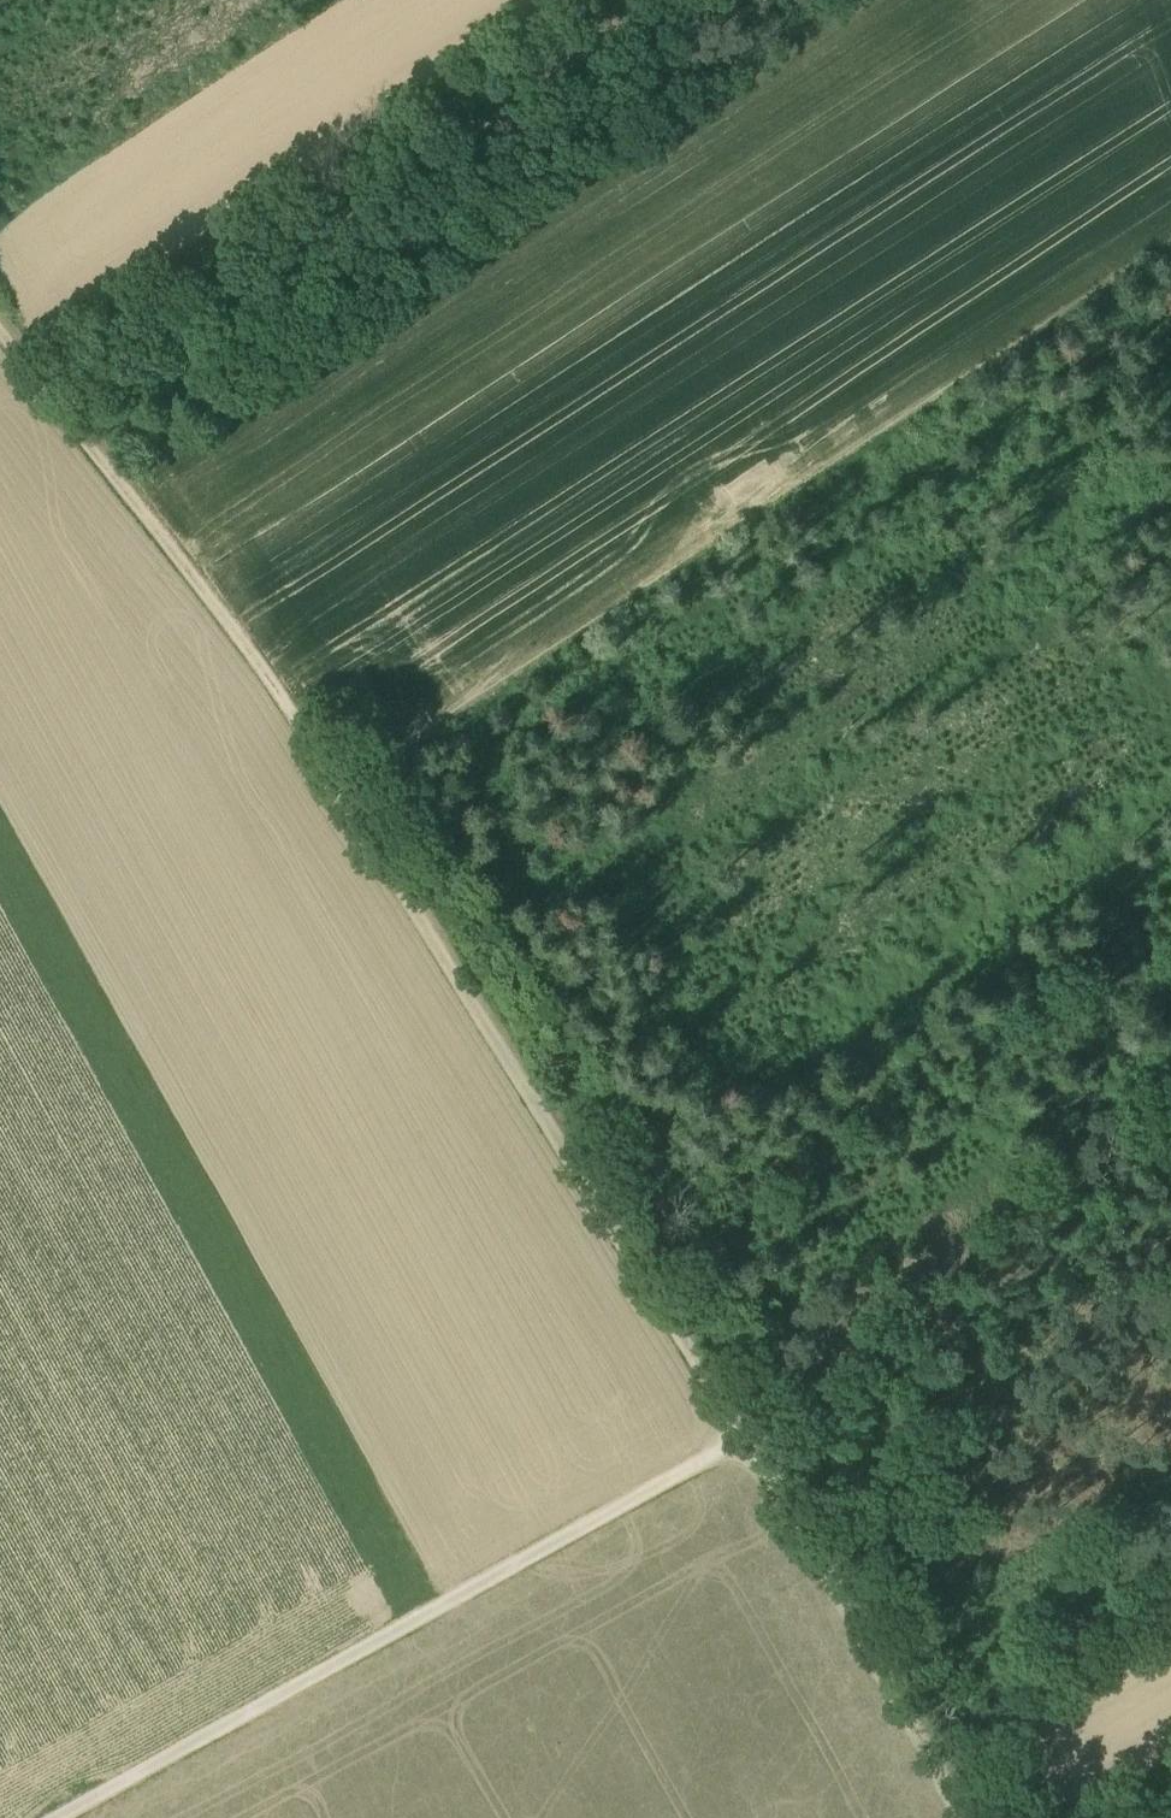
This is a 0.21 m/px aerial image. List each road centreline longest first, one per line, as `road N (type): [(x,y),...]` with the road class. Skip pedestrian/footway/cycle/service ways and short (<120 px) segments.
road 1 (track): [(749,1440),(254,660),(0,333)]
road 2 (track): [(73,1817),(749,1440)]
road 3 (track): [(974,1817),(749,1440)]

